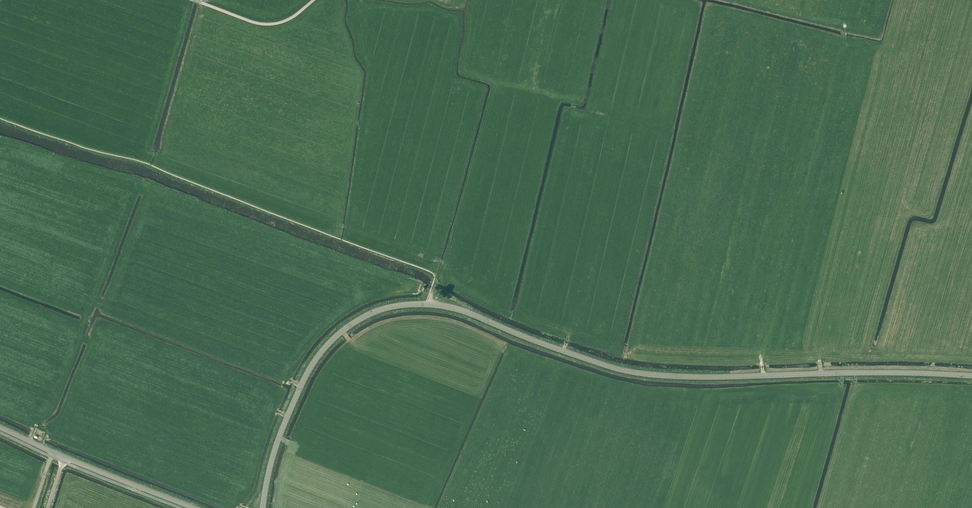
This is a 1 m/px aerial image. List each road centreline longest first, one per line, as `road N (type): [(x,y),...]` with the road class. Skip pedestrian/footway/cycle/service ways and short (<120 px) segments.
road 1 (tertiary): [(425,304),(651,373),(971,374)]
road 2 (tertiary): [(425,304),(371,314),(326,347),(281,433),(263,507)]
road 3 (tertiary): [(194,507),(0,427)]
road 4 (track): [(193,0),(264,24),(289,18),(313,0)]

